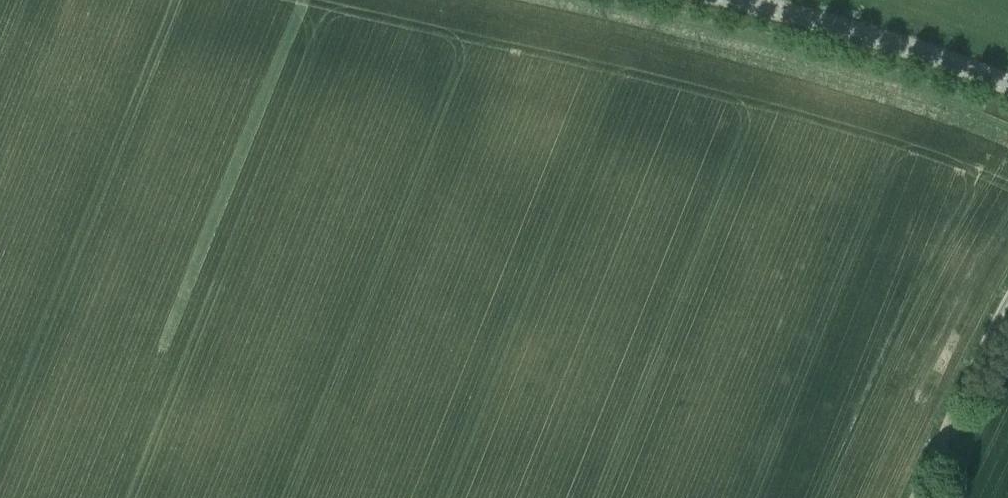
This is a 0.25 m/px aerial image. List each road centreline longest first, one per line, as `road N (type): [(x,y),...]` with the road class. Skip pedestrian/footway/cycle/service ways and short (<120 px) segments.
road 1 (tertiary): [(1007,88),(896,45),(731,0)]

